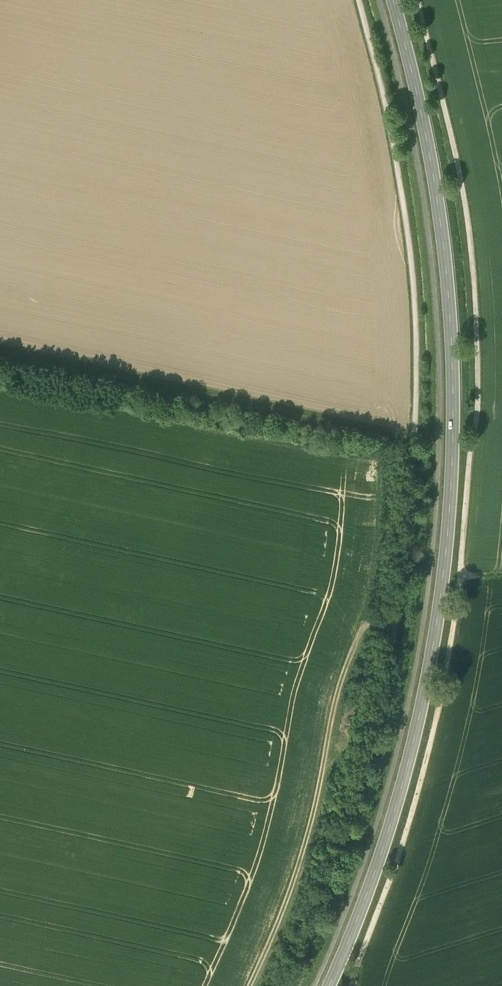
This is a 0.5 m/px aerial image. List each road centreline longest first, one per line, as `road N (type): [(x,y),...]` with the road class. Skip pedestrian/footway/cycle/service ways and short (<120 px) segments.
road 1 (track): [(358,0),(389,118),(409,246),(419,377),(414,485),(386,701),(337,874),(287,985)]
road 2 (secondary): [(328,985),(415,749),(453,518),(453,314),(432,157),(393,0)]
road 3 (track): [(248,985),(302,853),(349,653),(366,628),(399,633)]

